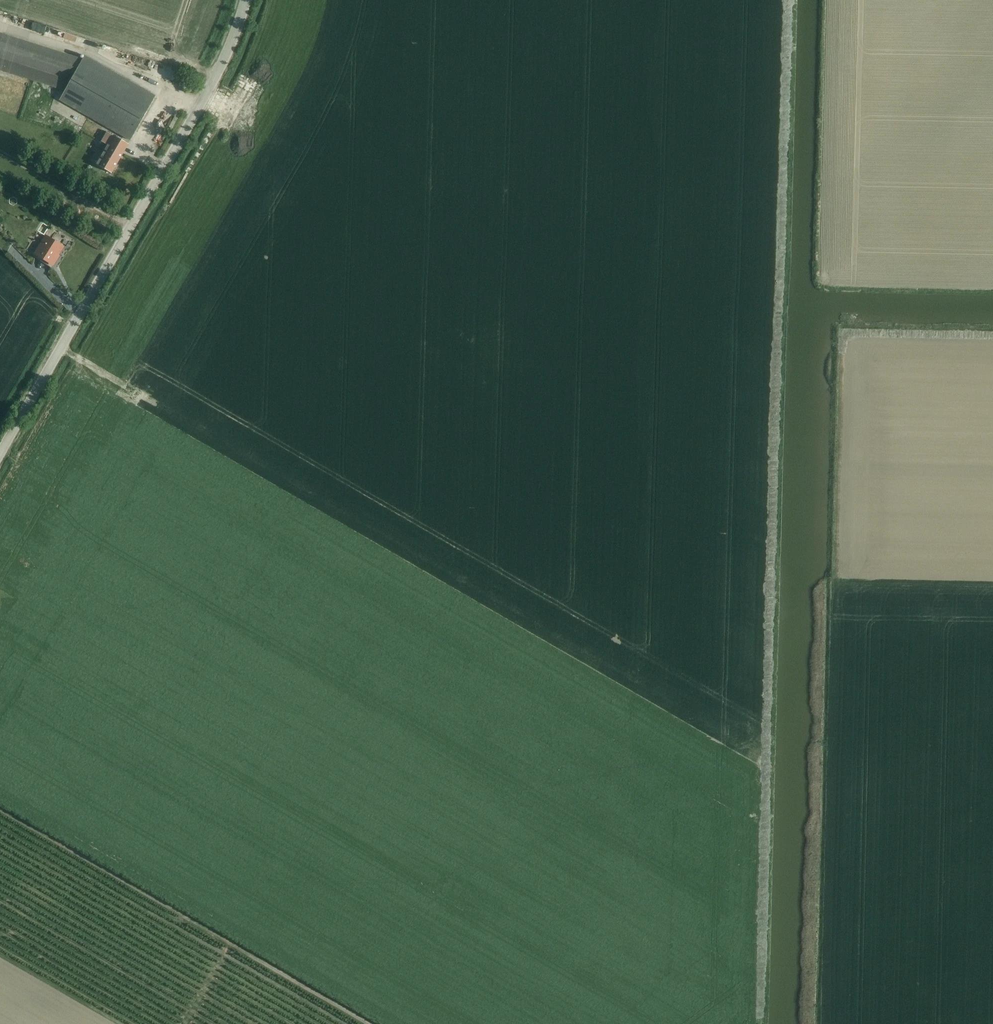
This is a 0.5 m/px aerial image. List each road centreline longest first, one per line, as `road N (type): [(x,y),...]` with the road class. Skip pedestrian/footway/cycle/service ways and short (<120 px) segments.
road 1 (tertiary): [(0,453),(215,80),(242,0)]

